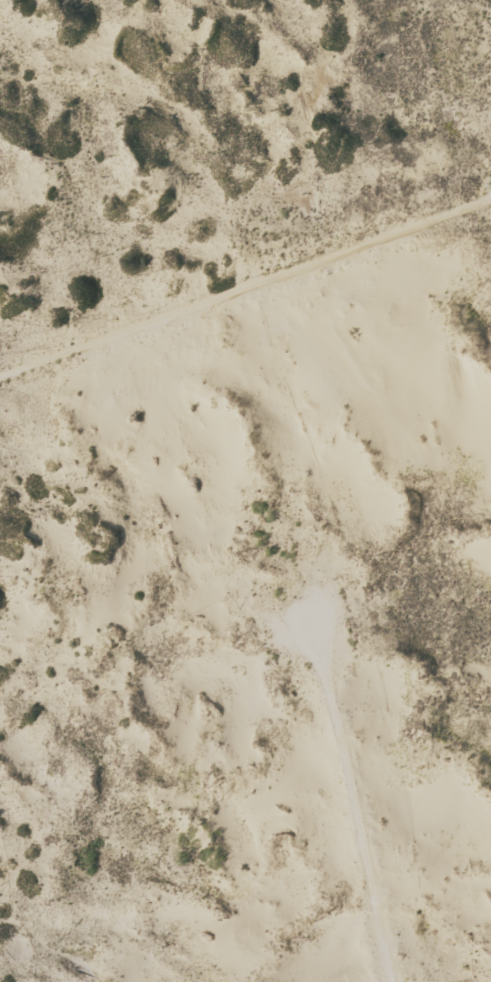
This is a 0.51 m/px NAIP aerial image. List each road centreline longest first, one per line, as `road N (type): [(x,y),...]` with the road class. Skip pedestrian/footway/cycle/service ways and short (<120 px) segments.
road 1 (track): [(0,420),(473,237)]

